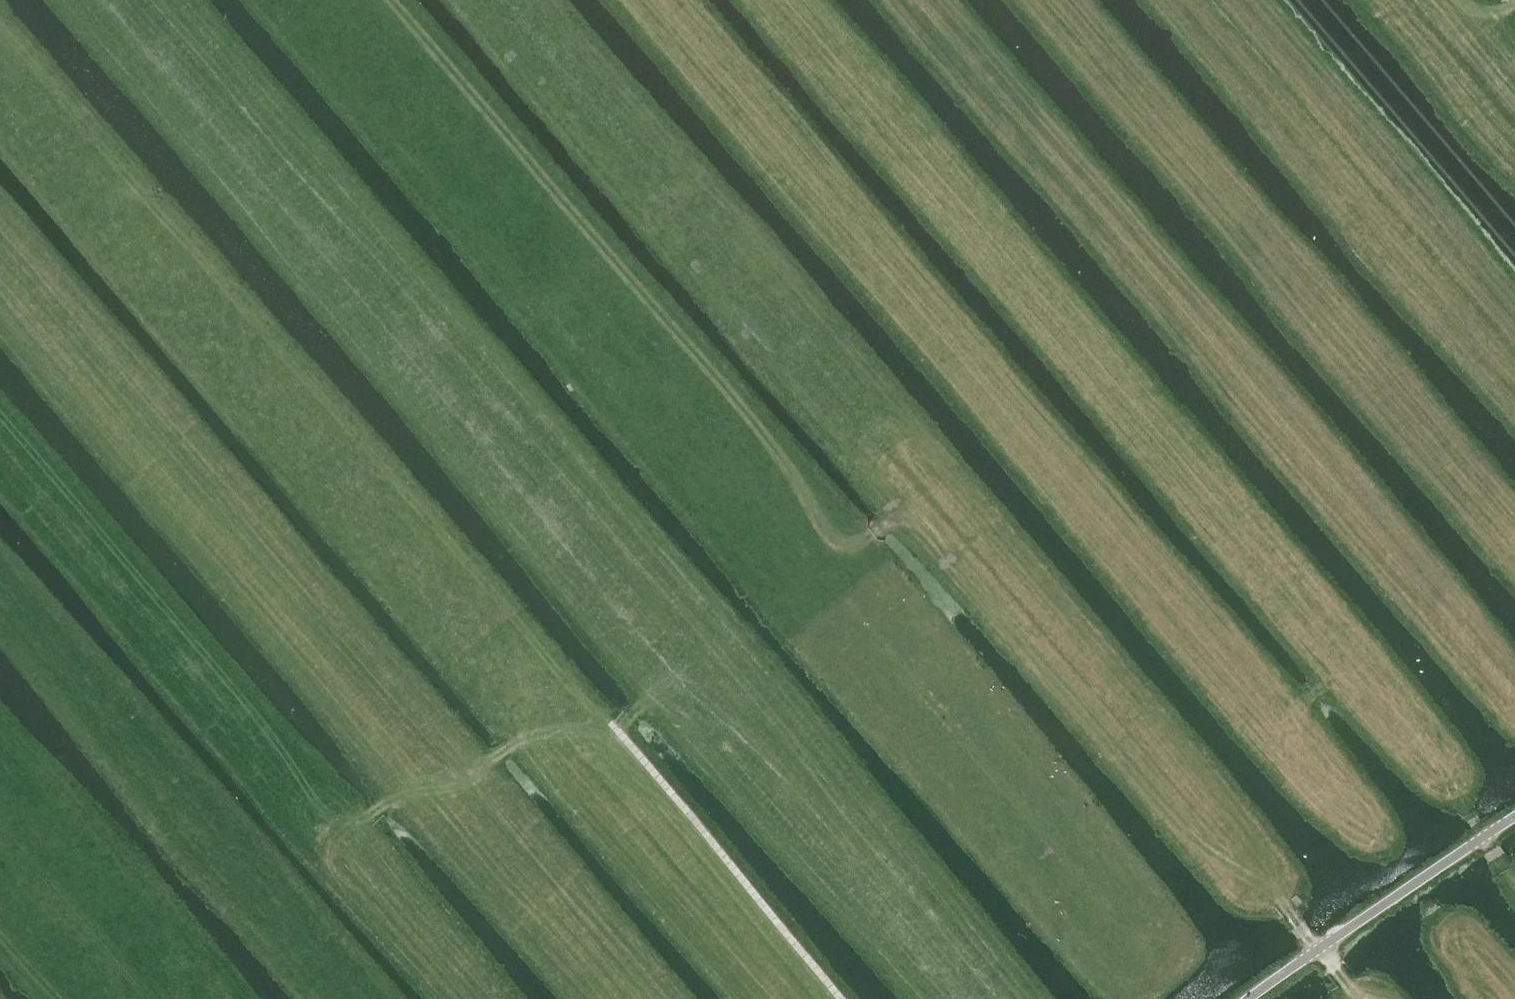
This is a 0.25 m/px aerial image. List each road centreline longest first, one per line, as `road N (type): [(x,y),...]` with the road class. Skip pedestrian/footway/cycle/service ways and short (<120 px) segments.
road 1 (unclassified): [(1248,998),(1514,816)]

